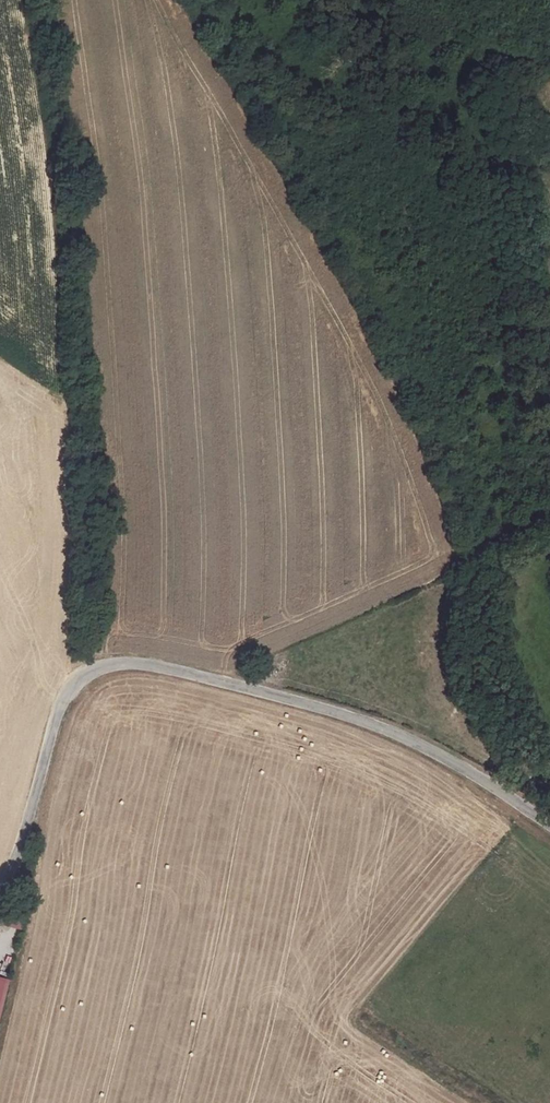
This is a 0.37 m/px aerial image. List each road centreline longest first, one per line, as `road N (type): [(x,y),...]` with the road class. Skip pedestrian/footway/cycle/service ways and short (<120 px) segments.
road 1 (unclassified): [(0,888),(61,706),(94,671),(123,662),(392,737),(471,771),(549,827)]

